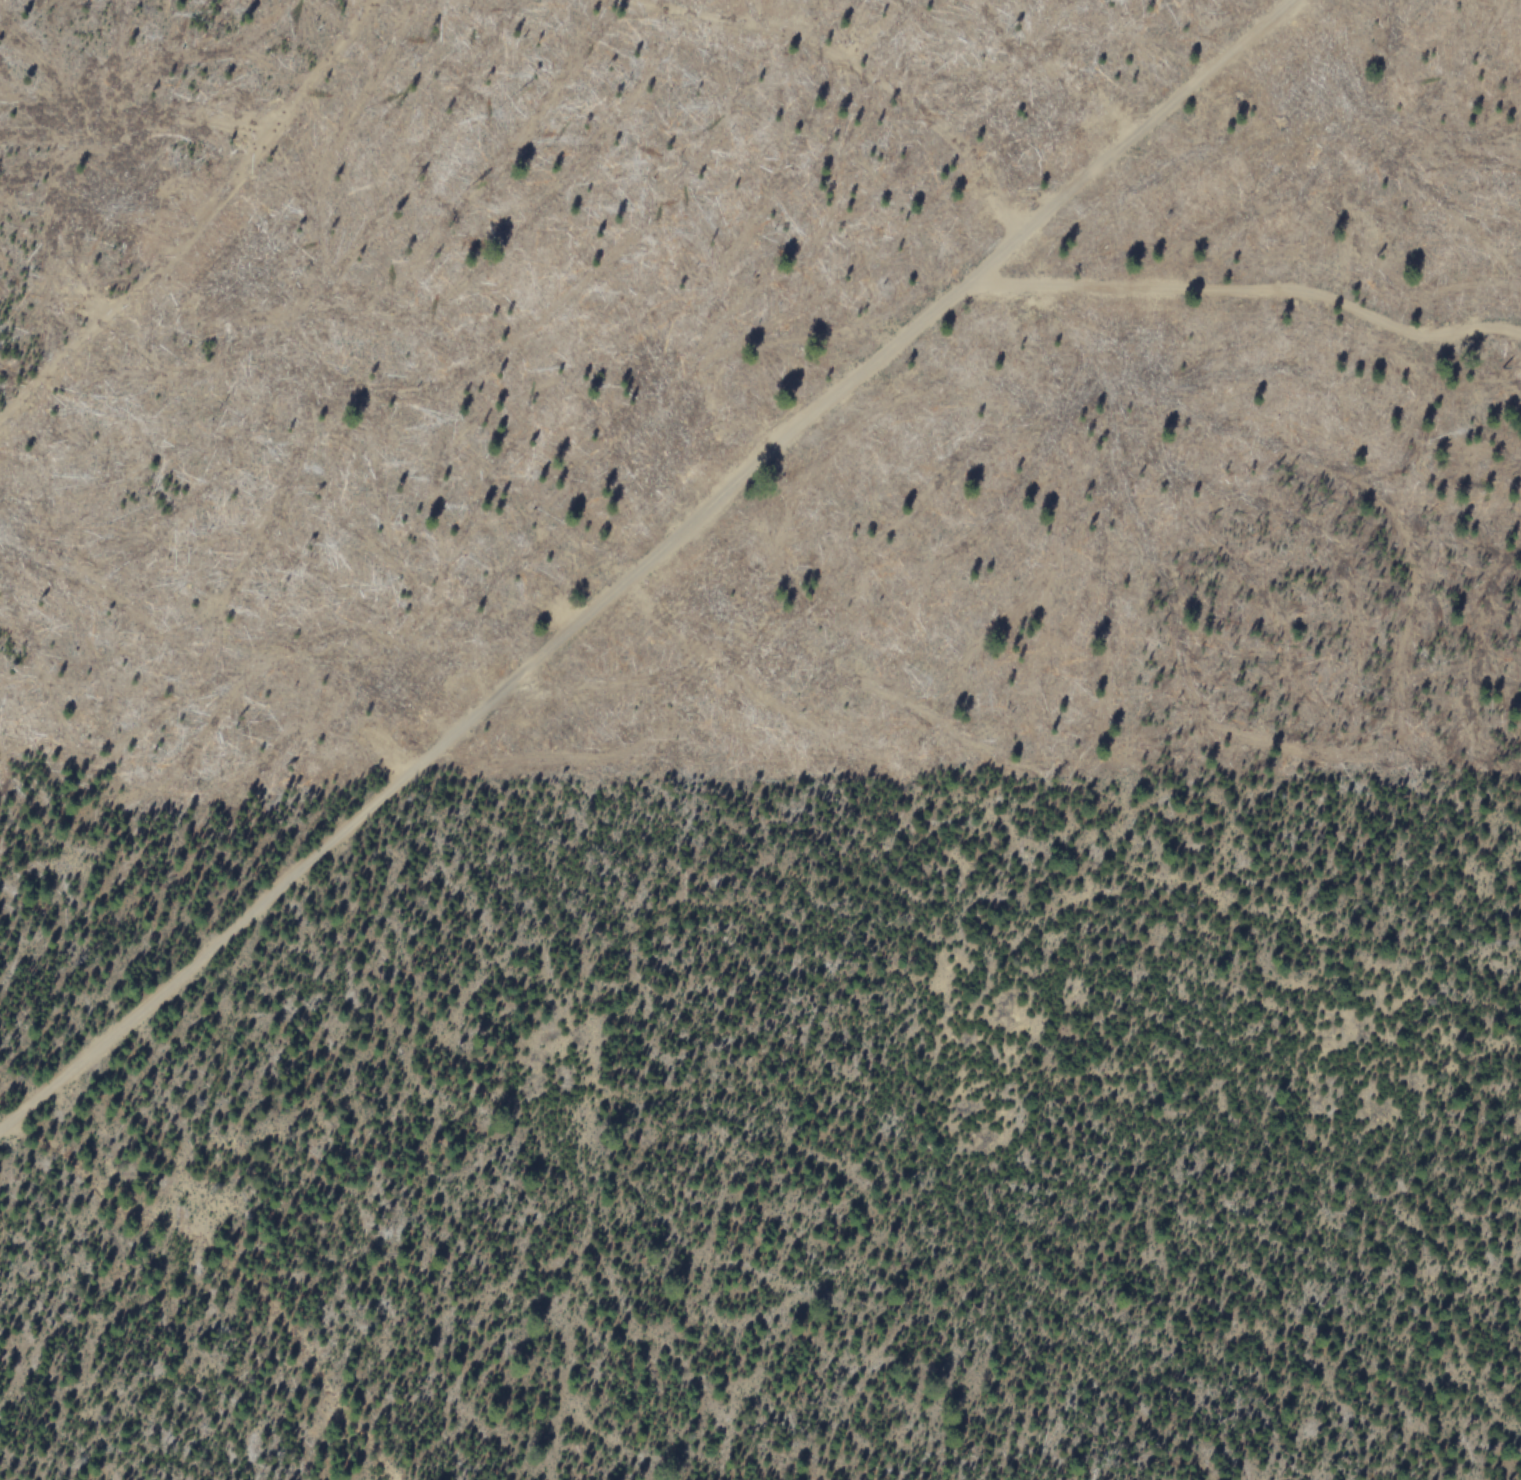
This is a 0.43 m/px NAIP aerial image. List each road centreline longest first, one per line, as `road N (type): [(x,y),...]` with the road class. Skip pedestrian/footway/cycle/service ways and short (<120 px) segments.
road 1 (track): [(0,1131),(1294,0)]
road 2 (track): [(1520,343),(1313,290),(970,285)]

